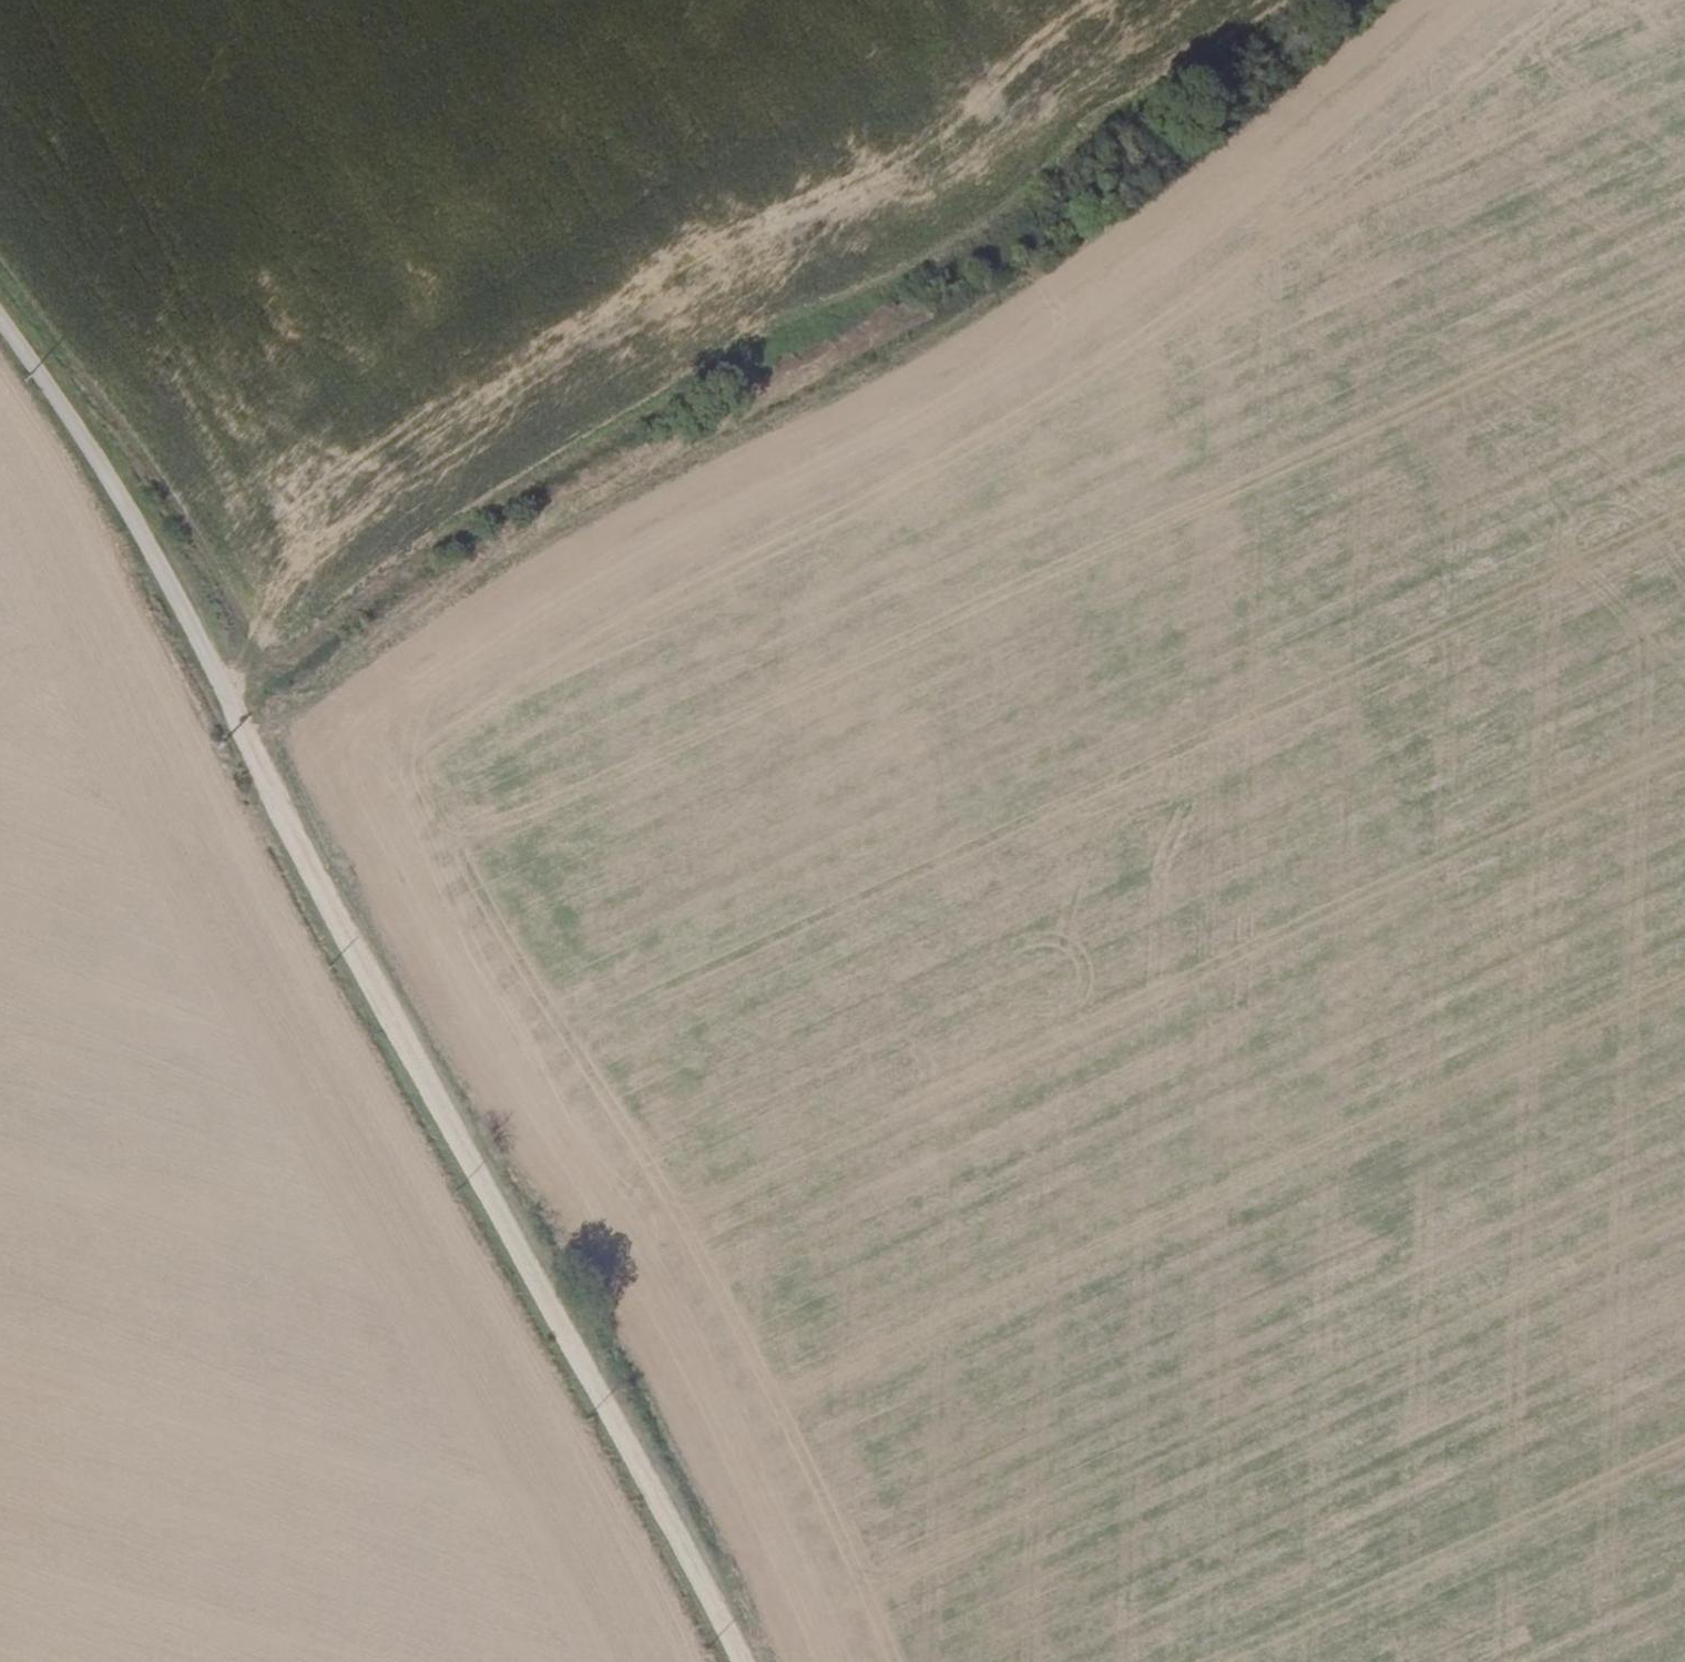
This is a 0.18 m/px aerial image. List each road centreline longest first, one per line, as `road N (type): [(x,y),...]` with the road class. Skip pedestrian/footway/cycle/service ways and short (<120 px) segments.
road 1 (track): [(0,334),(177,599),(733,1661)]

